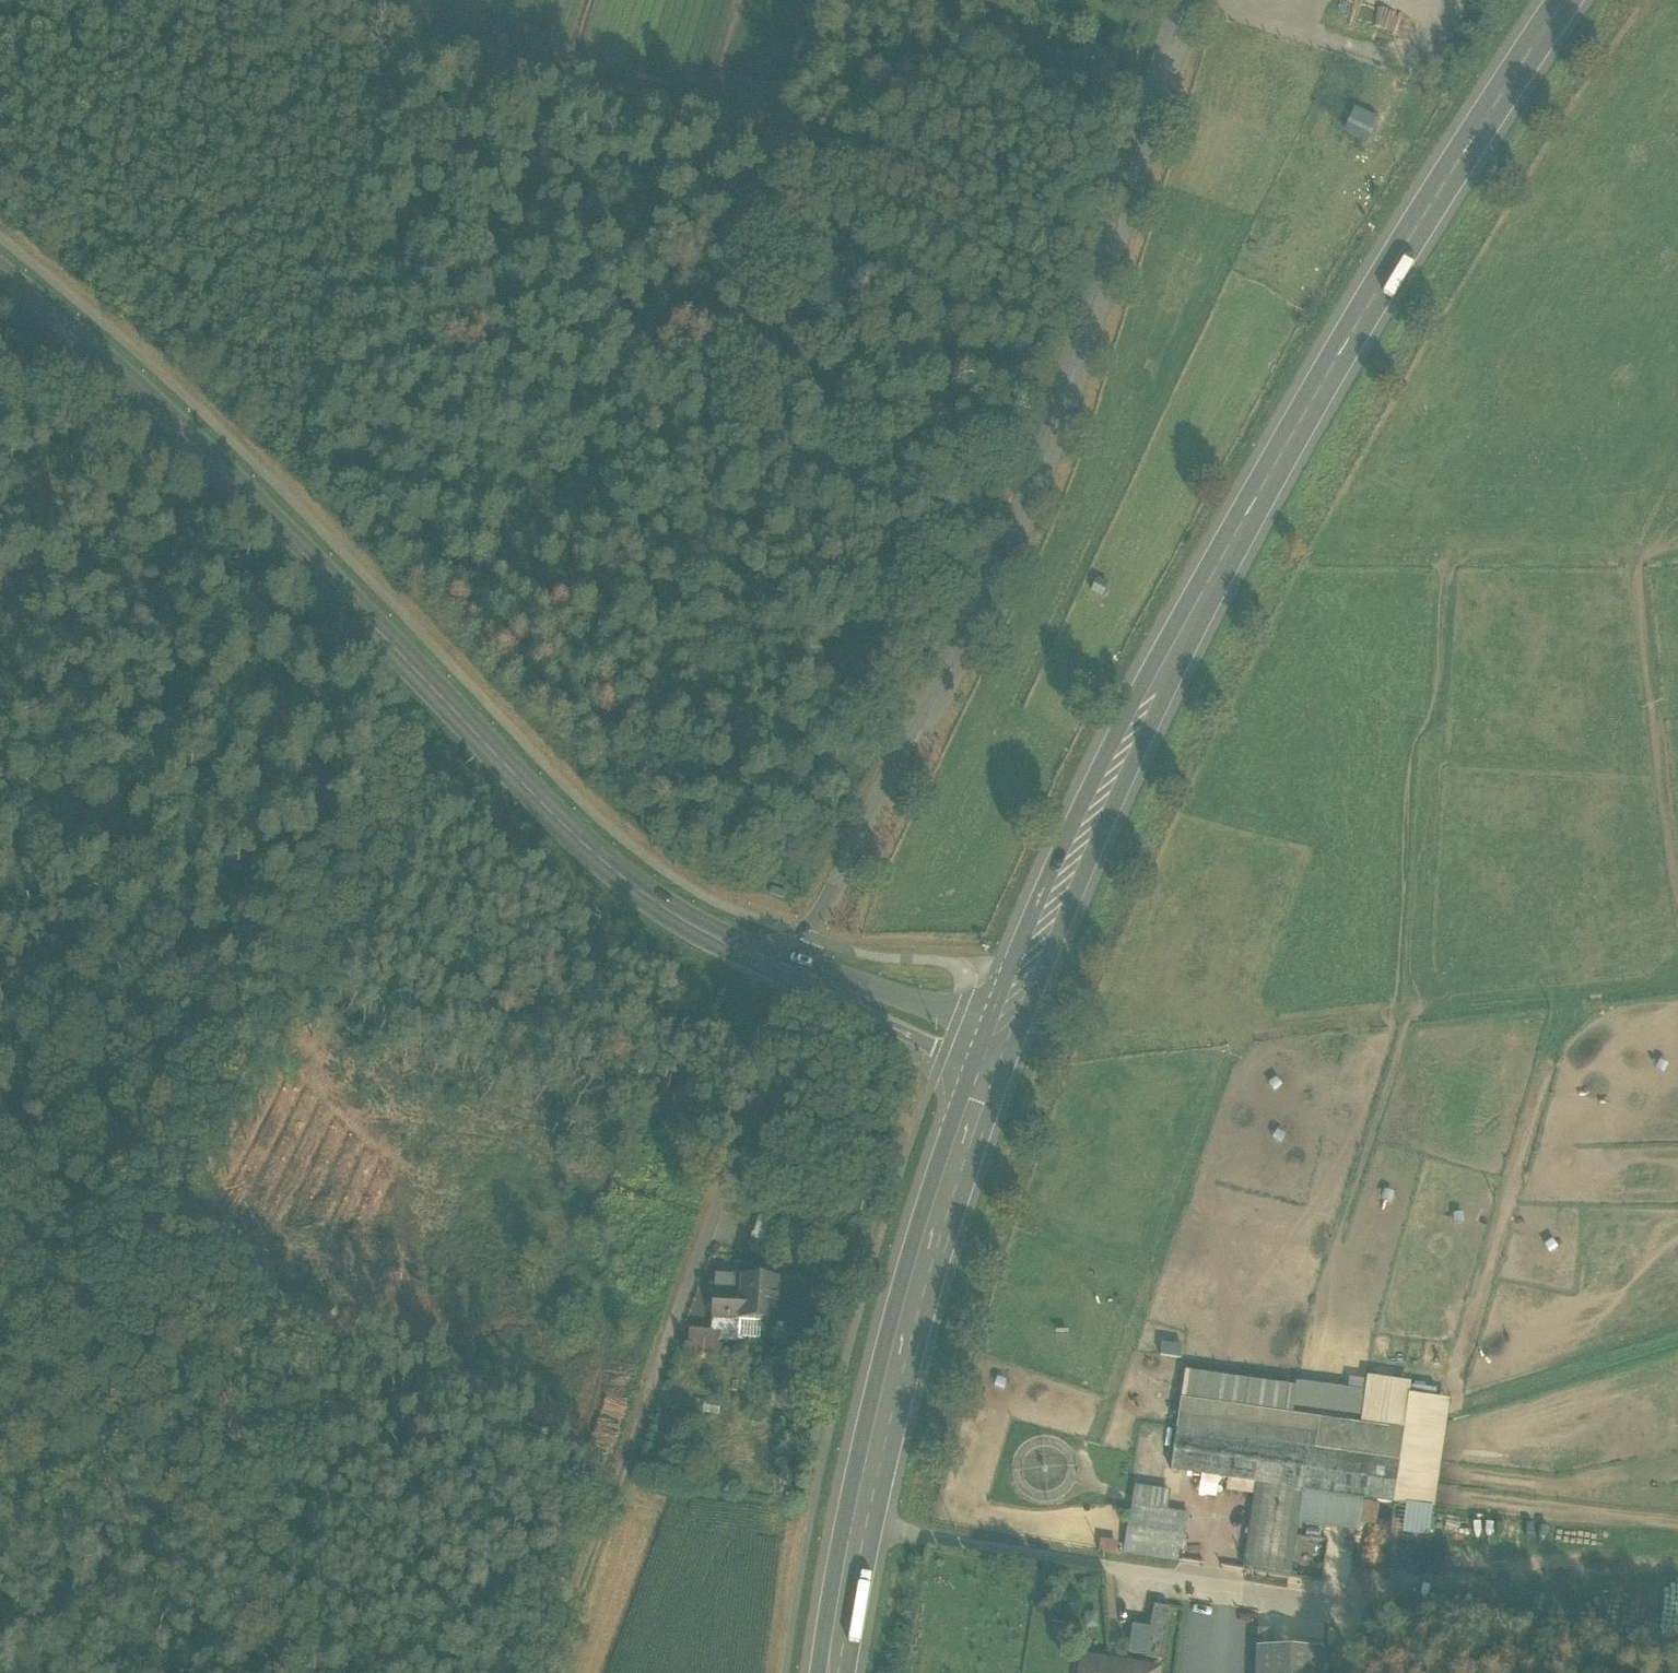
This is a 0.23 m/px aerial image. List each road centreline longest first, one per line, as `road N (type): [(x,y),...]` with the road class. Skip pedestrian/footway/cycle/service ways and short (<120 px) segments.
road 1 (primary): [(995,1055),(1131,728),(1404,243),(1567,0)]
road 2 (primary): [(0,273),(180,432),(571,833),(699,927),(796,973)]
road 3 (track): [(865,1523),(1677,1656)]
road 4 (tertiary): [(925,722),(1010,546),(1177,0)]
road 5 (track): [(545,1672),(796,973)]
road 6 (primary): [(839,1672),(907,1343),(945,1197),(995,1055)]
road 7 (tertiary): [(925,722),(796,973)]
road 8 (primary): [(796,973),(995,1055)]

